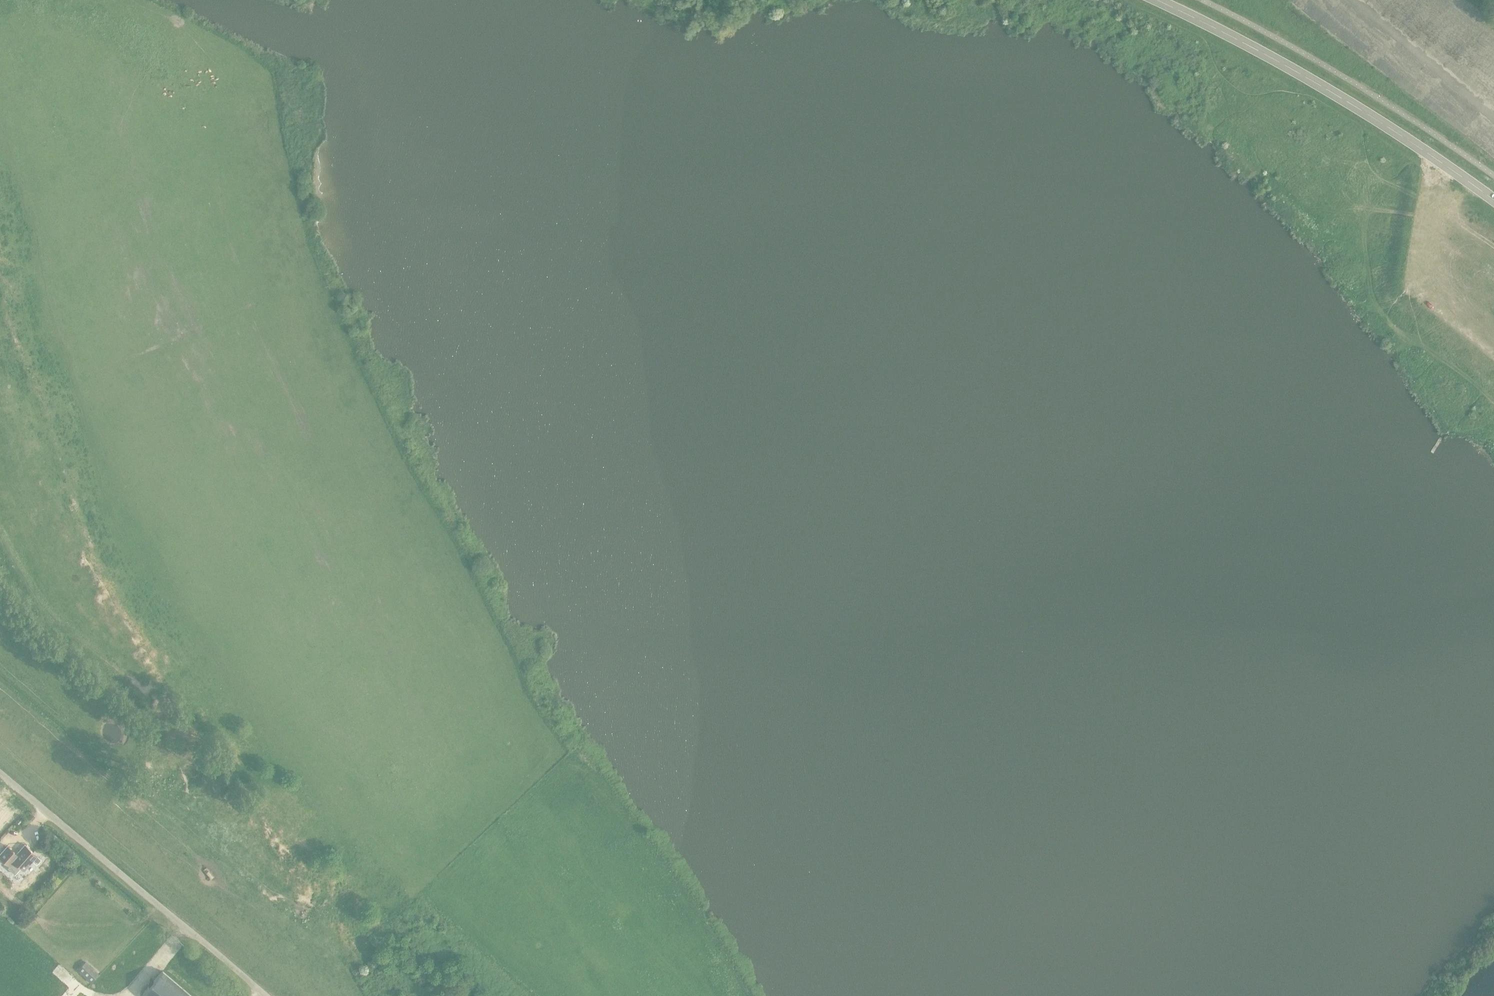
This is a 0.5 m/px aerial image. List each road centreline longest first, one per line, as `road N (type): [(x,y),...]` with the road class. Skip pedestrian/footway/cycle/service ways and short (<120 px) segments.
road 1 (tertiary): [(1493,200),(1314,82),(1158,0)]
road 2 (unclassified): [(263,995),(0,772)]

